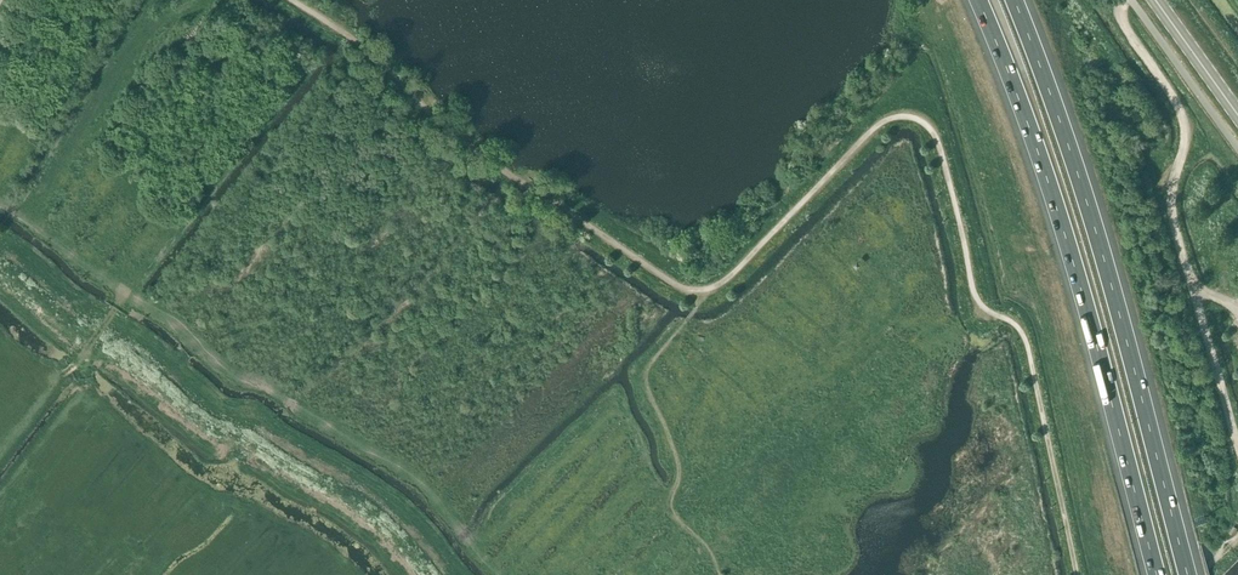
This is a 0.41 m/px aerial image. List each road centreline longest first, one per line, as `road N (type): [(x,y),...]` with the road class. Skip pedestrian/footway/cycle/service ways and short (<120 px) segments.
road 1 (motorway): [(977,0),(1047,171),(1157,574)]
road 2 (motorway): [(1187,574),(1094,224),(1012,0)]
road 3 (tertiary): [(1237,115),(1155,0)]

